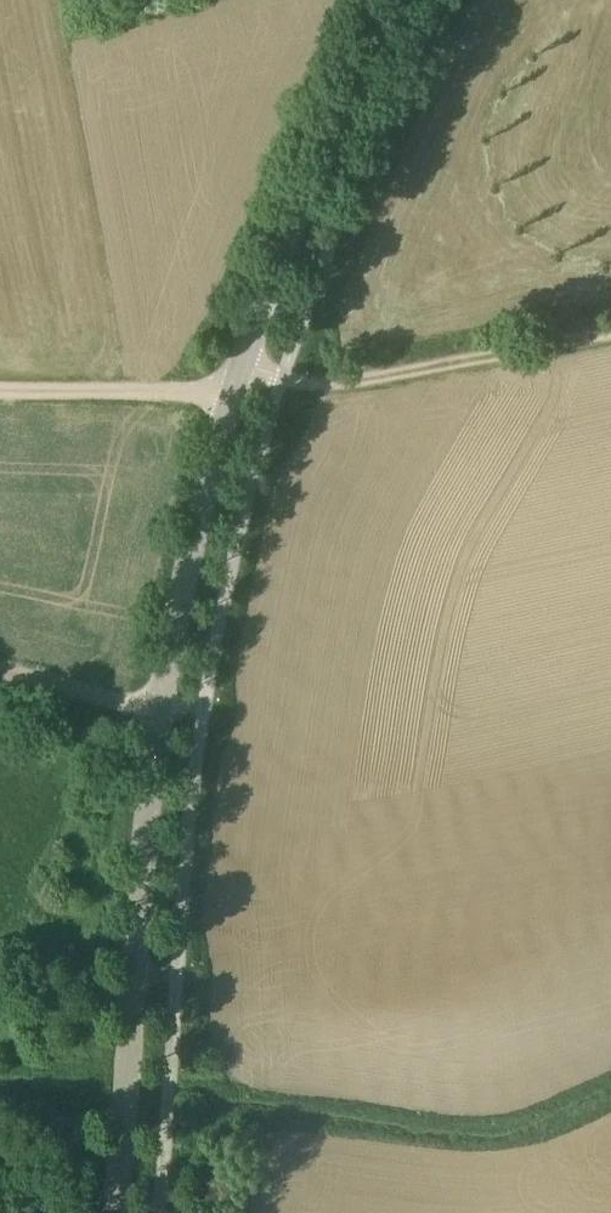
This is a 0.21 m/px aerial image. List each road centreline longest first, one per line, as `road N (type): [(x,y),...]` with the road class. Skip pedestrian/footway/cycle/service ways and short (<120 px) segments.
road 1 (tertiary): [(115,1212),(149,803),(199,515),(231,393),(389,0)]
road 2 (track): [(610,330),(371,378),(324,383),(286,377)]
road 3 (track): [(0,391),(231,393)]
road 4 (track): [(161,704),(0,669)]

